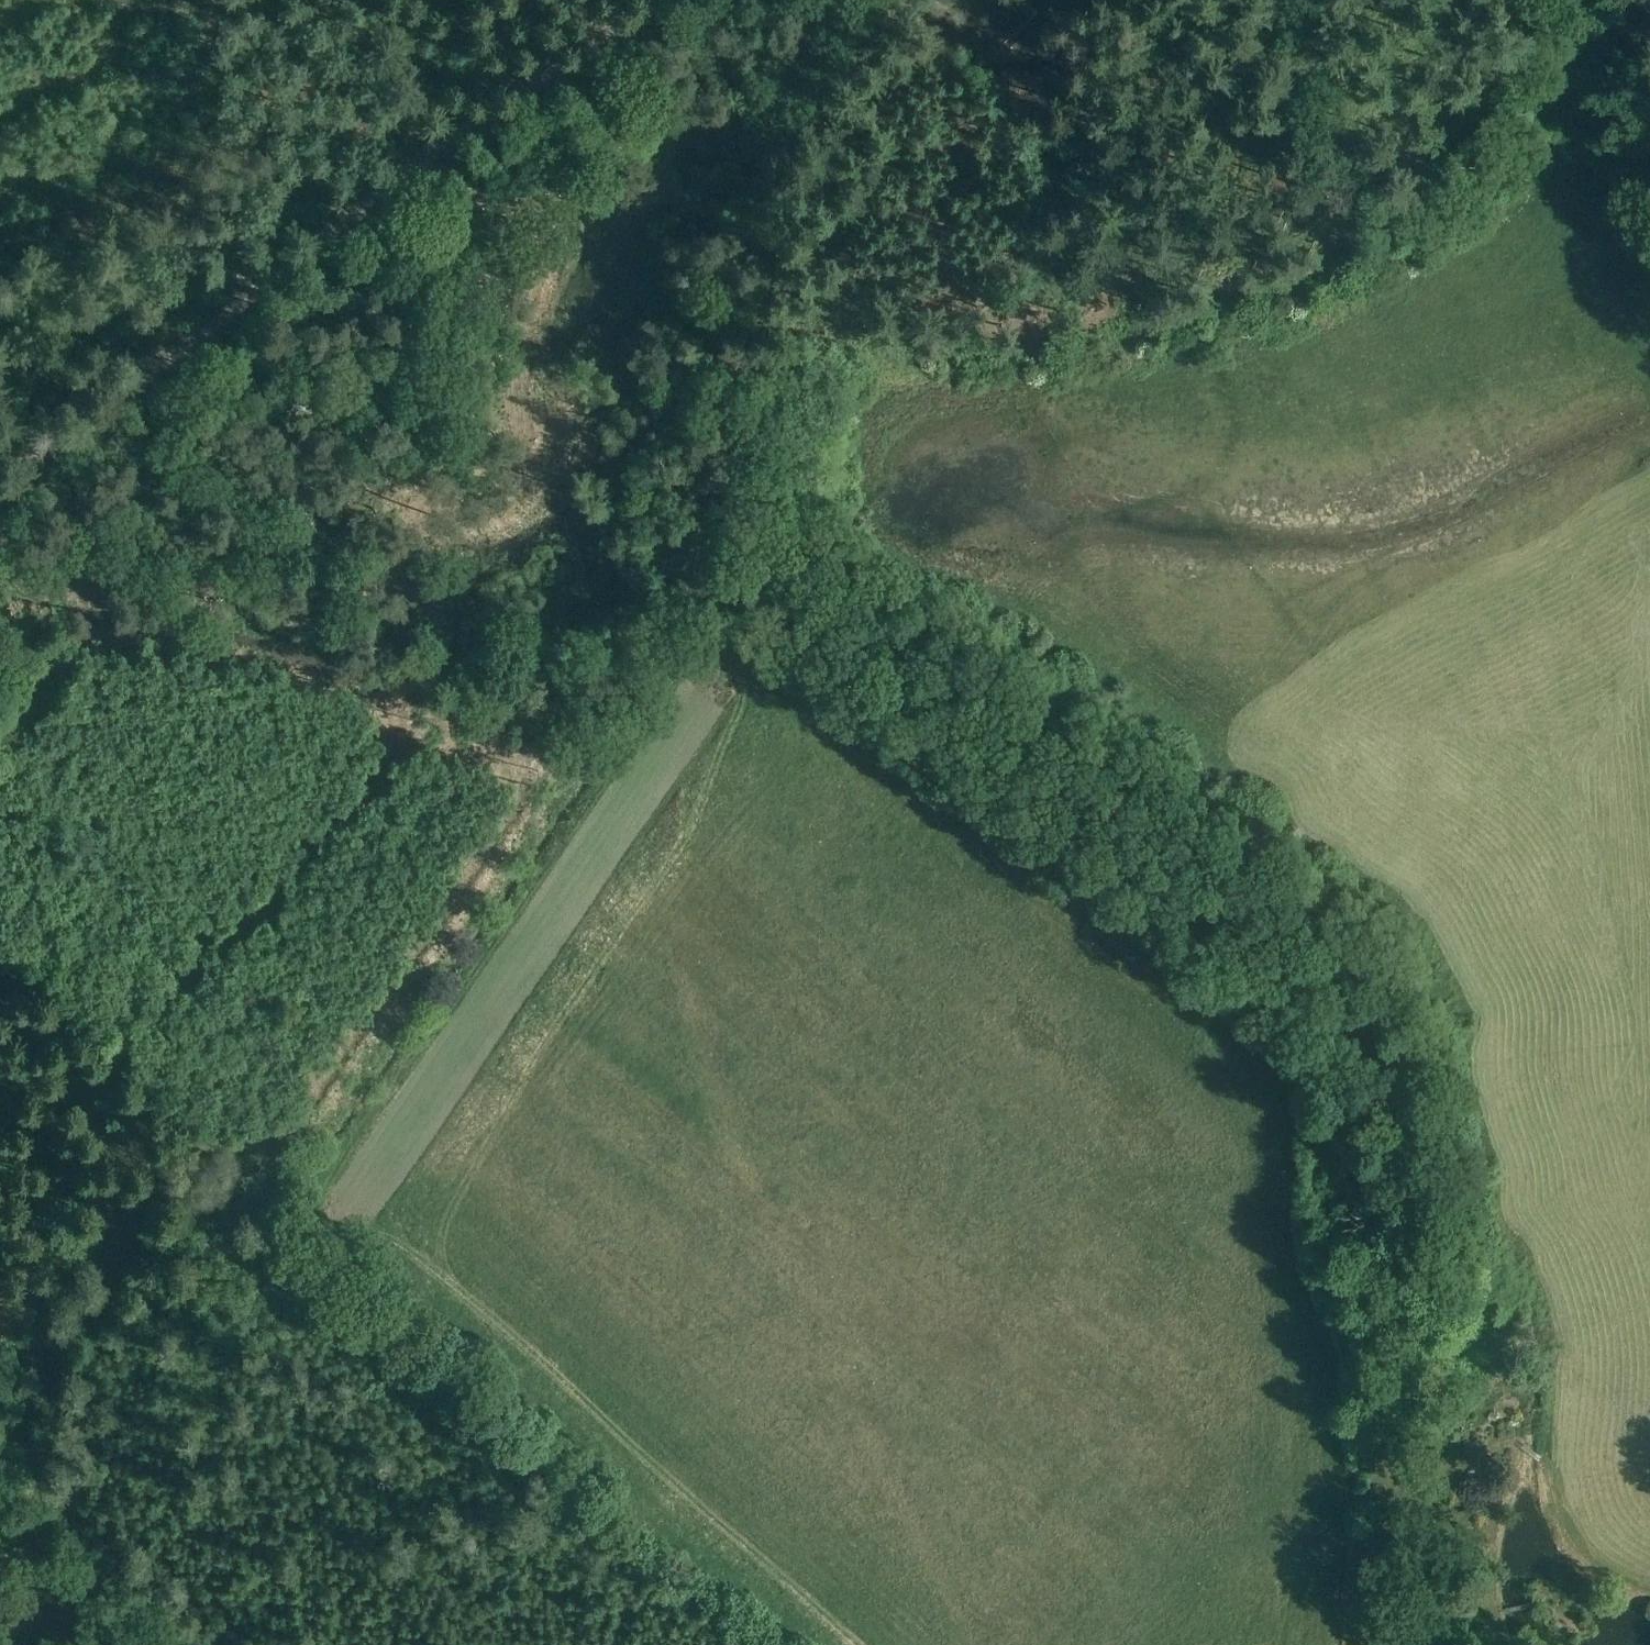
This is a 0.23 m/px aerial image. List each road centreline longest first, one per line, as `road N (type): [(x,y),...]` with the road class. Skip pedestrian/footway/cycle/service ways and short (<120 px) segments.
road 1 (track): [(668,0),(402,175),(0,490)]

